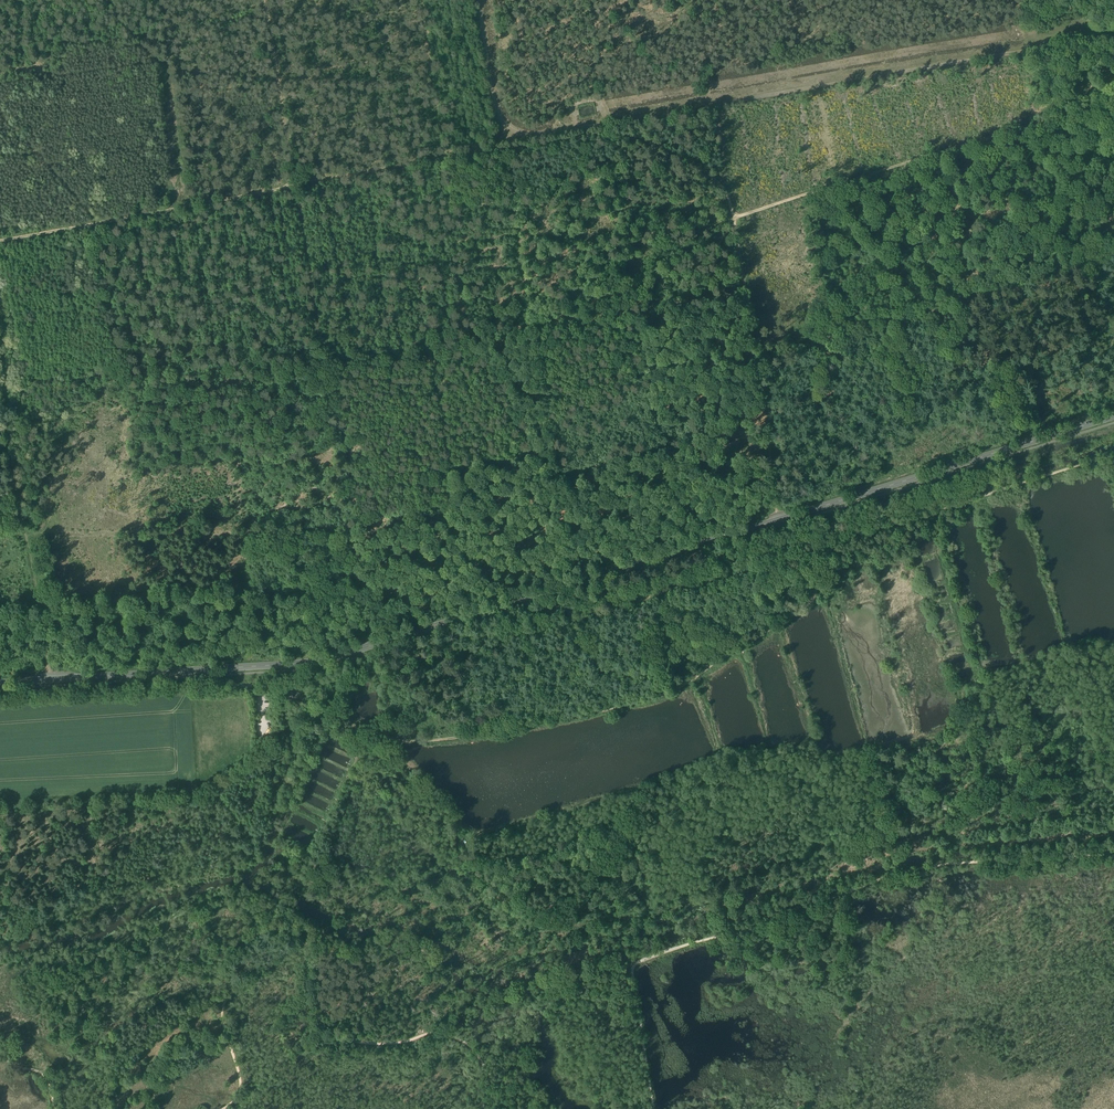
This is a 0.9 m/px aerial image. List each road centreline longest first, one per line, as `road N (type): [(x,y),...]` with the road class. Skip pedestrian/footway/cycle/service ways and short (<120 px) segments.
road 1 (secondary): [(0,683),(333,657),(1113,417)]
road 2 (track): [(292,187),(578,137),(648,141),(691,161),(724,190),(733,218),(782,520)]
road 3 (track): [(475,0),(494,121),(522,138),(1113,37)]
road 4 (track): [(466,651),(1113,455)]
road 5 (track): [(653,1108),(633,970),(641,961),(908,870),(1113,851)]
road 6 (track): [(816,547),(810,603),(653,699),(439,740),(394,740),(347,725)]
road 7 (track): [(528,1108),(462,1041),(439,1032),(401,1043),(350,1039),(321,1002),(313,951),(300,941),(224,996),(242,1084),(216,1108)]
road 8 (track): [(575,583),(504,150)]
road 9 (track): [(733,218),(1113,101)]
road 10 (track): [(0,316),(9,462),(40,594),(49,680)]
road 11 (track): [(189,690),(195,792),(0,798)]
road 12 (track): [(0,239),(292,187)]
road 13 (track): [(355,729),(410,768),(517,899),(555,924)]
road 14 (track): [(292,187),(323,361),(318,371),(287,380),(286,404)]
road 15 (track): [(1044,120),(1107,325)]
road 16 (track): [(189,690),(0,702)]
road 17 (track): [(292,187),(266,0)]

